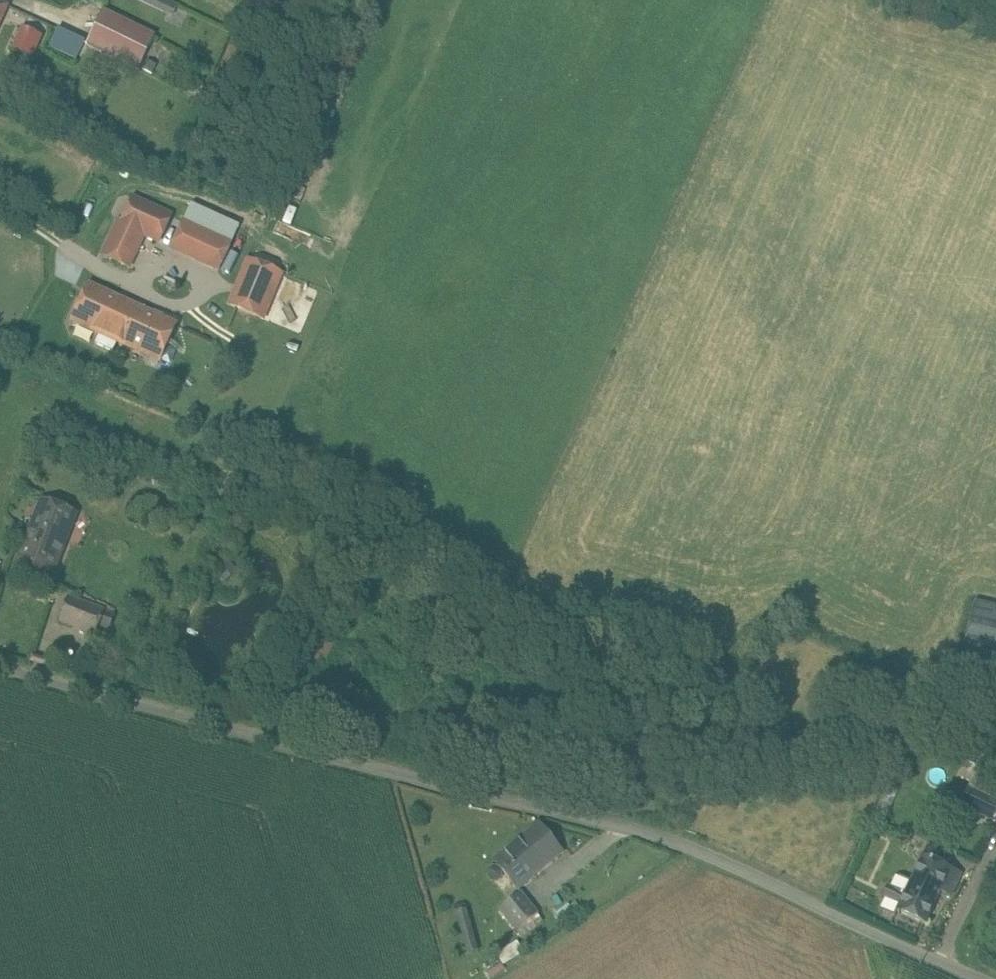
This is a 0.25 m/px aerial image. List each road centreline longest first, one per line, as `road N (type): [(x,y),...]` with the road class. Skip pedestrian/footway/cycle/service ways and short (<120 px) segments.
road 1 (unclassified): [(0,665),(679,842),(983,978)]

